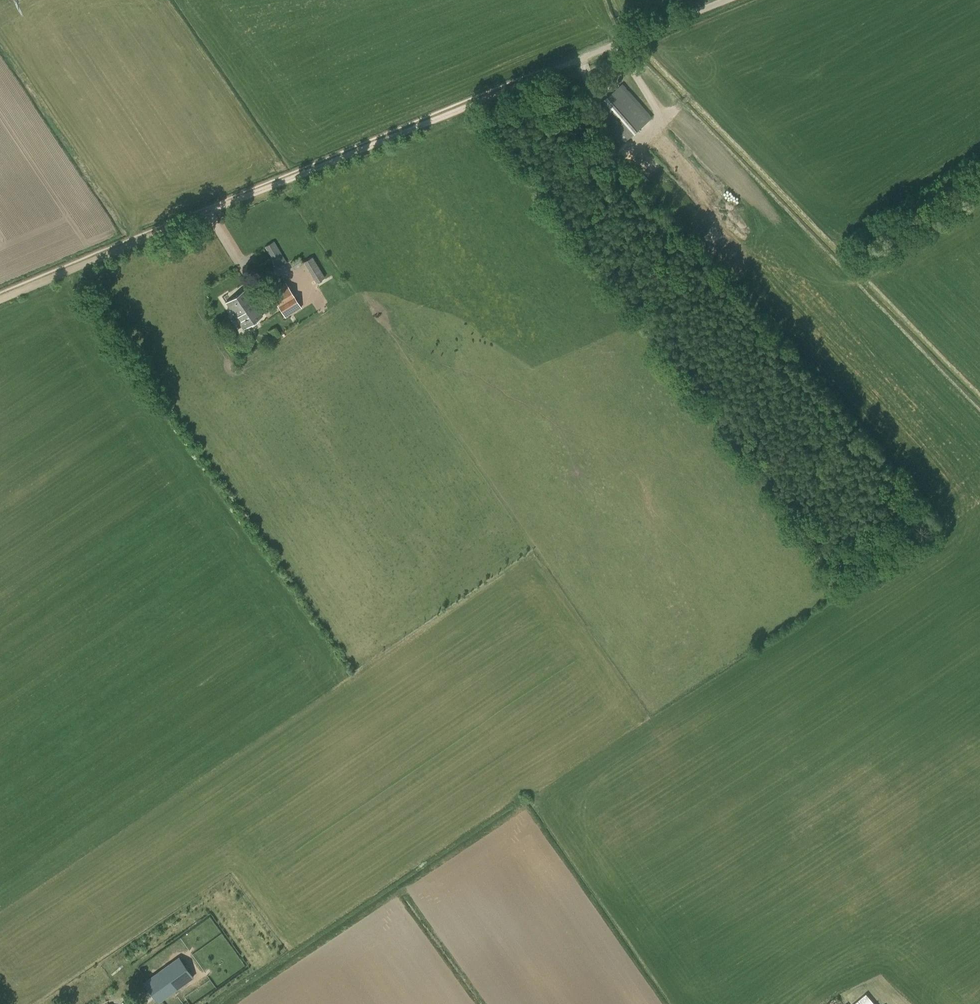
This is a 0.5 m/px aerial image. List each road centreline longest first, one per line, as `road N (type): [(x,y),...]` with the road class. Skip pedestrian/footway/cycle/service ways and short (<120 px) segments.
road 1 (track): [(565,67),(0,299)]
road 2 (unclassified): [(565,67),(729,0)]

